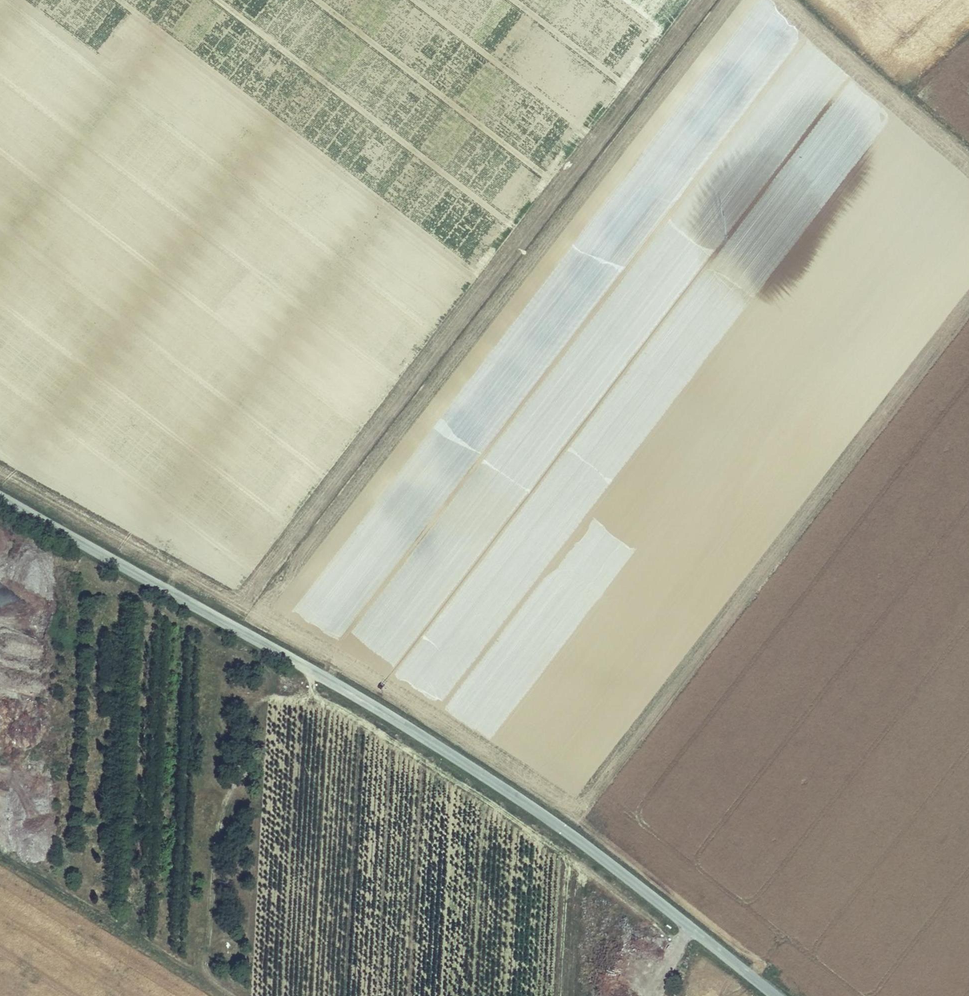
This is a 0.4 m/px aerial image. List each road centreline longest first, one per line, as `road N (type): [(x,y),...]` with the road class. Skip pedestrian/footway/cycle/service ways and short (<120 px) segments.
road 1 (tertiary): [(0,497),(449,754),(560,828),(775,995)]

